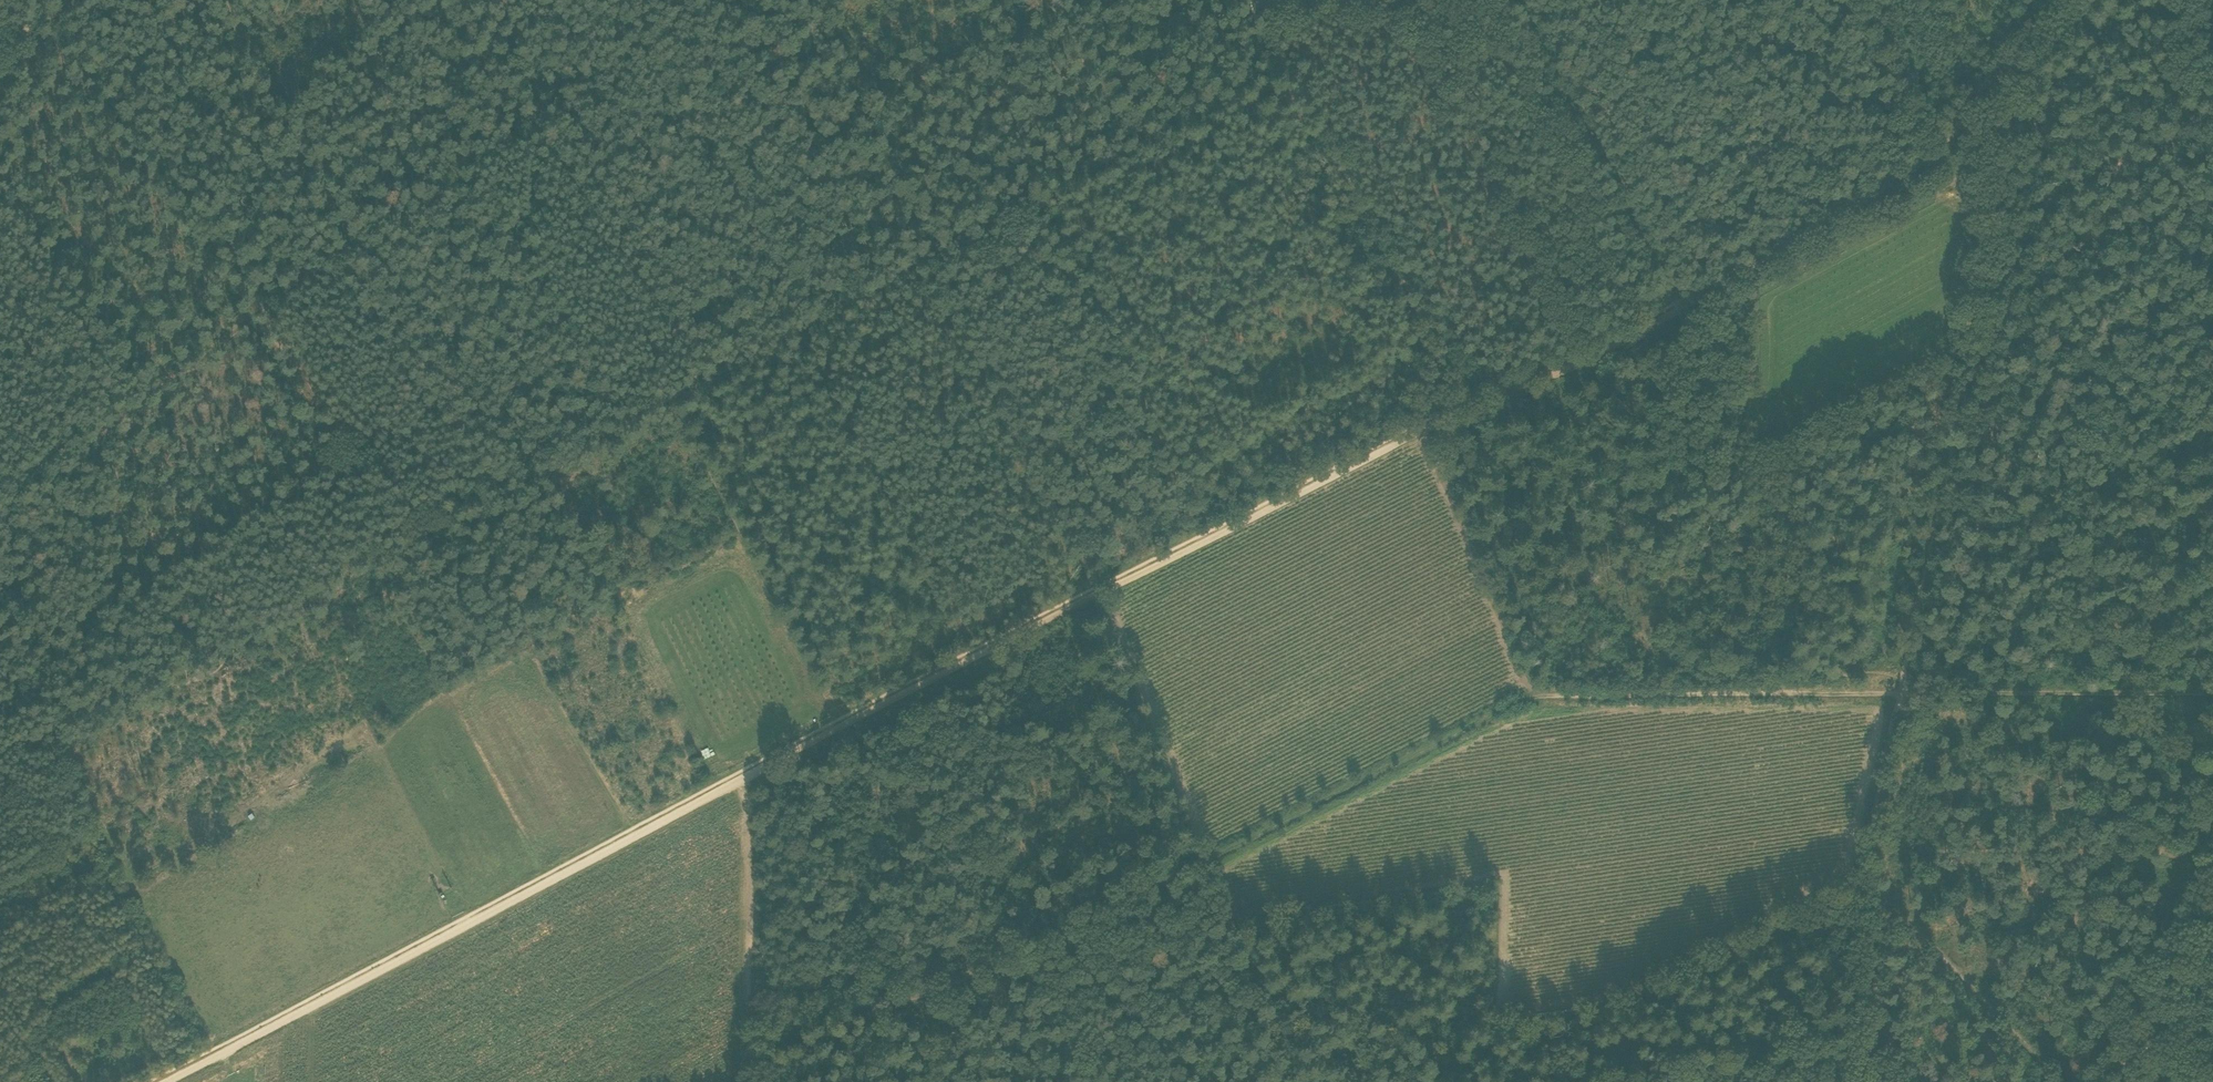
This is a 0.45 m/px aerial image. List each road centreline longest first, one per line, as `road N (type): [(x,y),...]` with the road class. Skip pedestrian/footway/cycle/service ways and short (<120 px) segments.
road 1 (track): [(169,1081),(1057,614),(1435,422),(1615,345),(1899,178),(2012,71)]
road 2 (track): [(767,1004),(946,989),(1534,694)]
road 3 (track): [(2012,71),(2026,84),(1899,693)]
road 4 (track): [(1899,693),(1860,896),(1861,1081)]
road 5 (track): [(841,727),(673,394)]
road 6 (track): [(1534,694),(1899,693)]
road 7 (track): [(548,114),(337,259),(275,283)]
road 8 (track): [(2212,691),(1899,693)]
road 9 (track): [(498,0),(548,114)]

